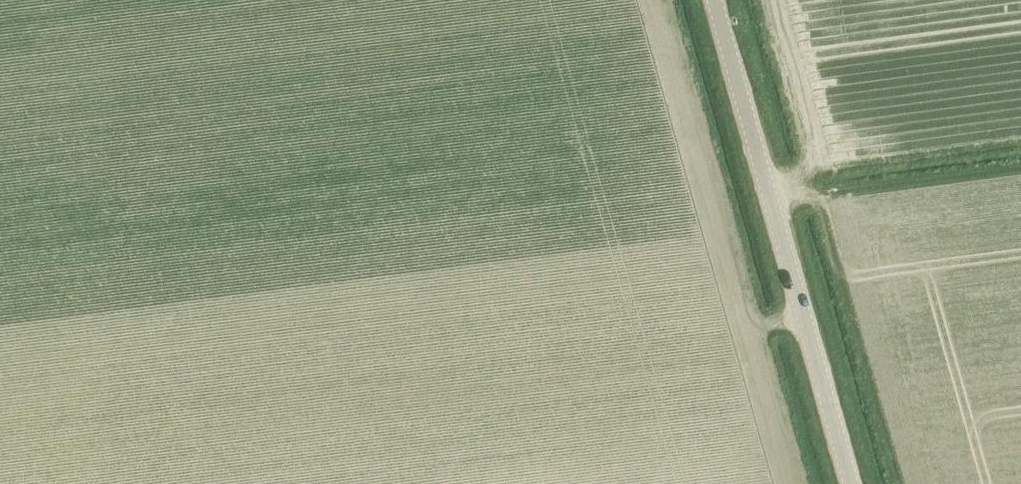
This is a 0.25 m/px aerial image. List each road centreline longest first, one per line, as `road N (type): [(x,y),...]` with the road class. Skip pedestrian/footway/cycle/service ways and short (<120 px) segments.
road 1 (tertiary): [(851,483),(715,0)]

